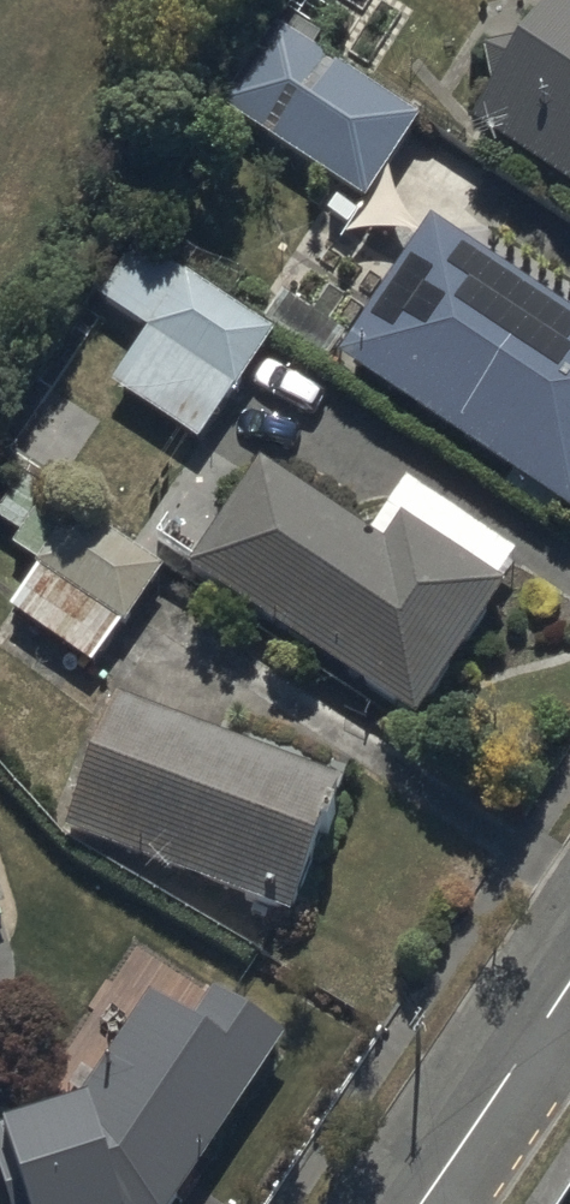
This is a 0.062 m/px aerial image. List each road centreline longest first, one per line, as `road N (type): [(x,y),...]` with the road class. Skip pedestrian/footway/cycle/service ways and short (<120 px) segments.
road 1 (residential): [(418,1203),(569,975)]

